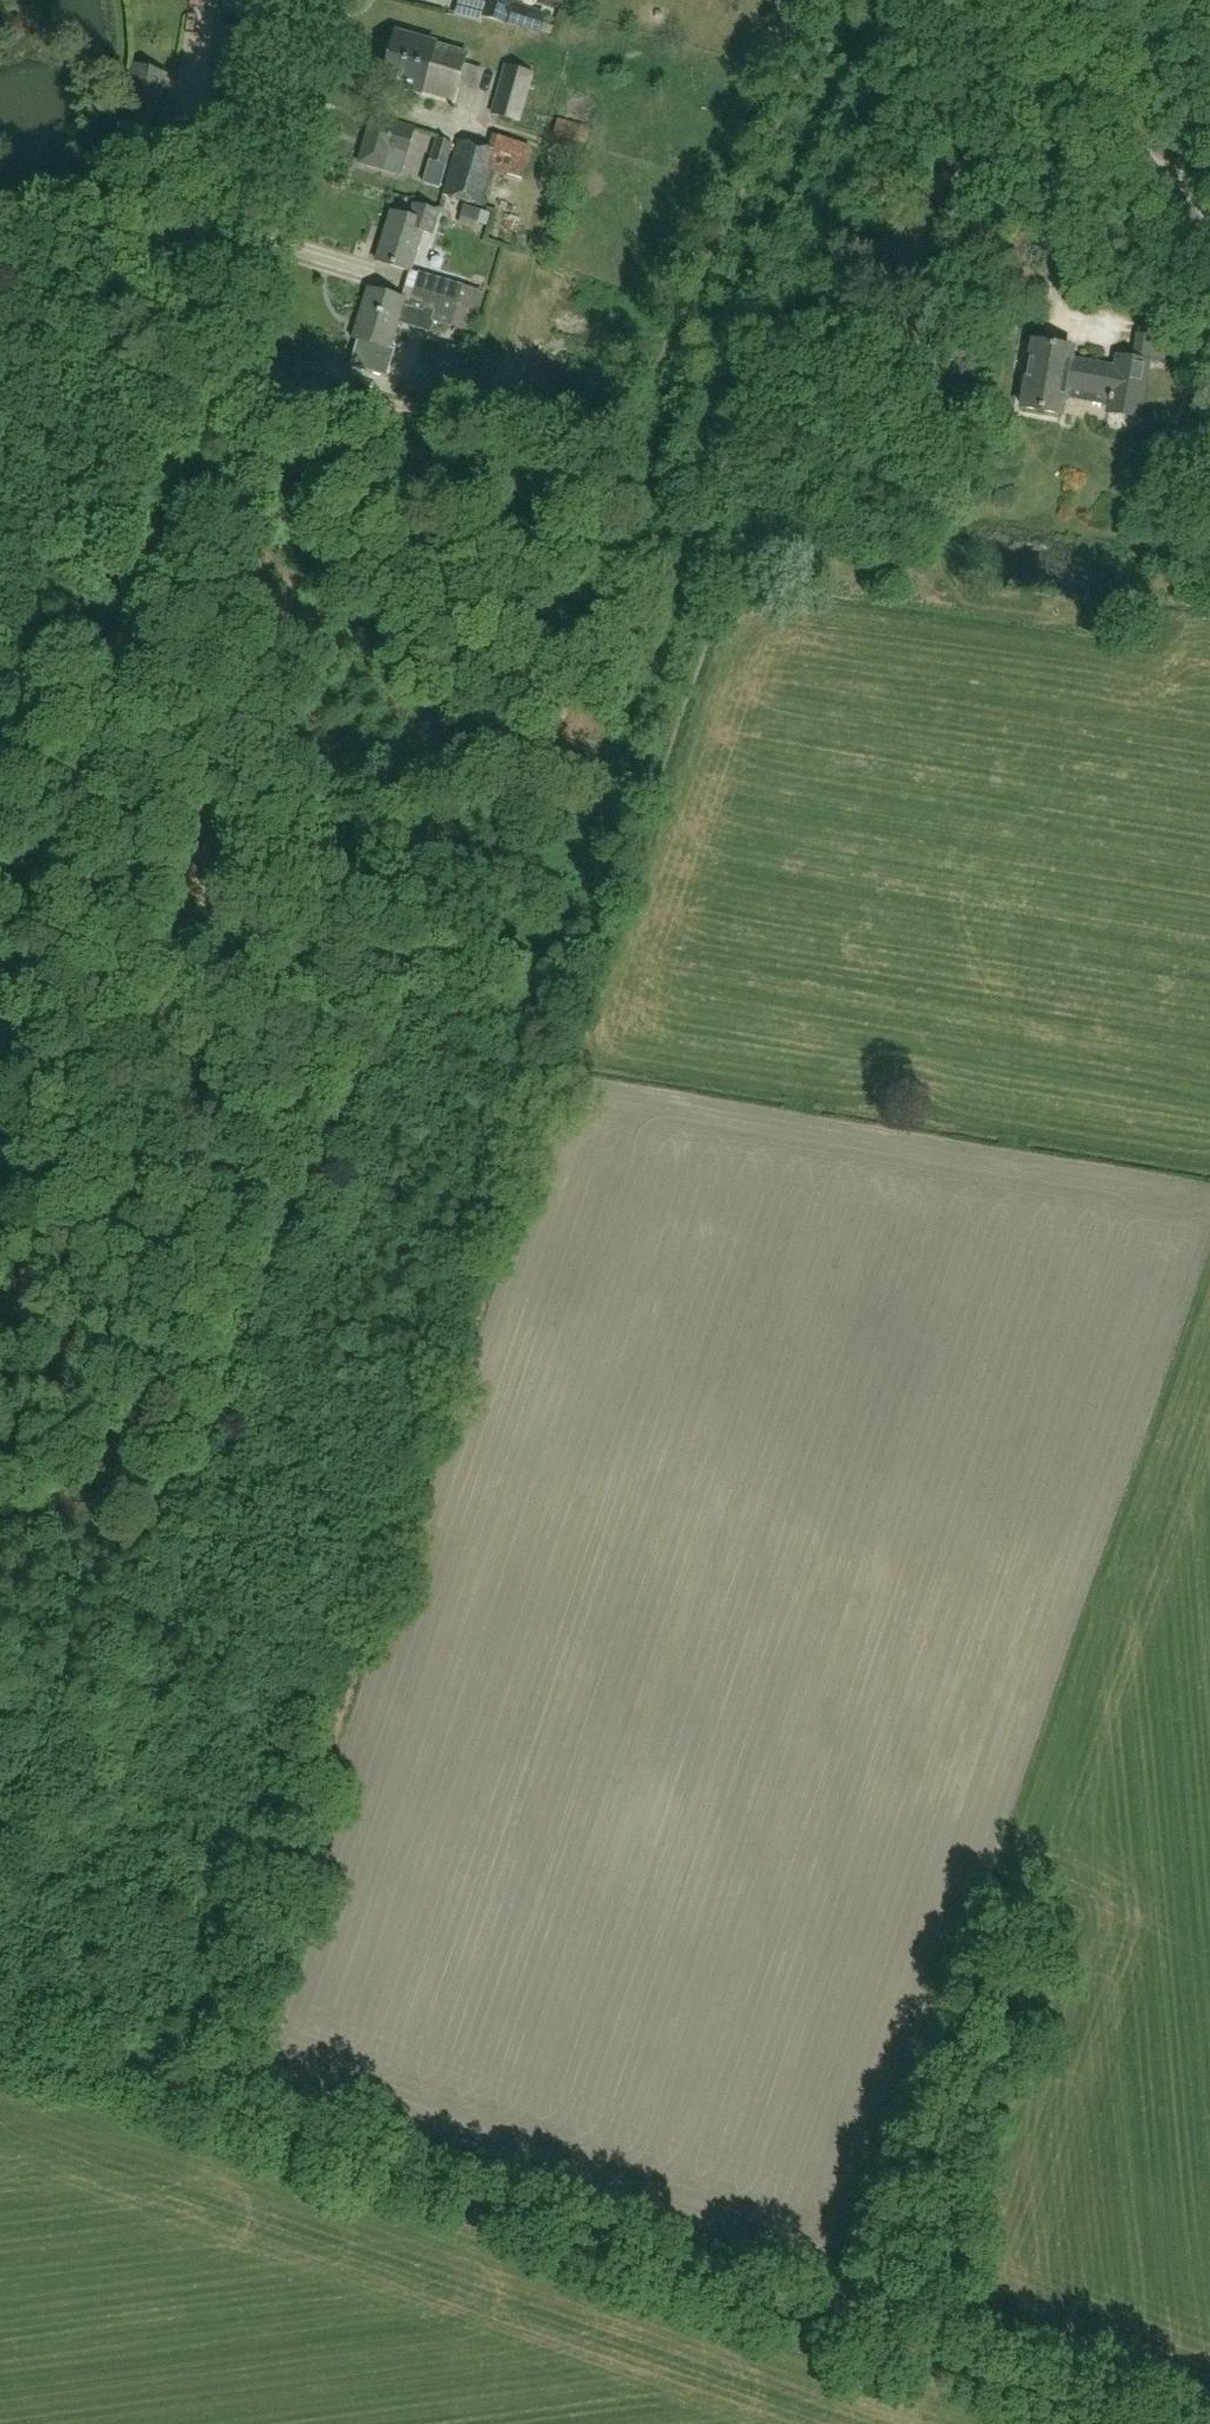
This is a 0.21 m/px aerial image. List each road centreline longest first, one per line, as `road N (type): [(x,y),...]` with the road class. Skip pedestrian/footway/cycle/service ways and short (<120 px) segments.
road 1 (track): [(1160,2423),(0,2023)]
road 2 (track): [(0,1042),(189,422)]
road 3 (residential): [(207,358),(315,0)]
road 4 (unclassified): [(1209,245),(1013,0)]

